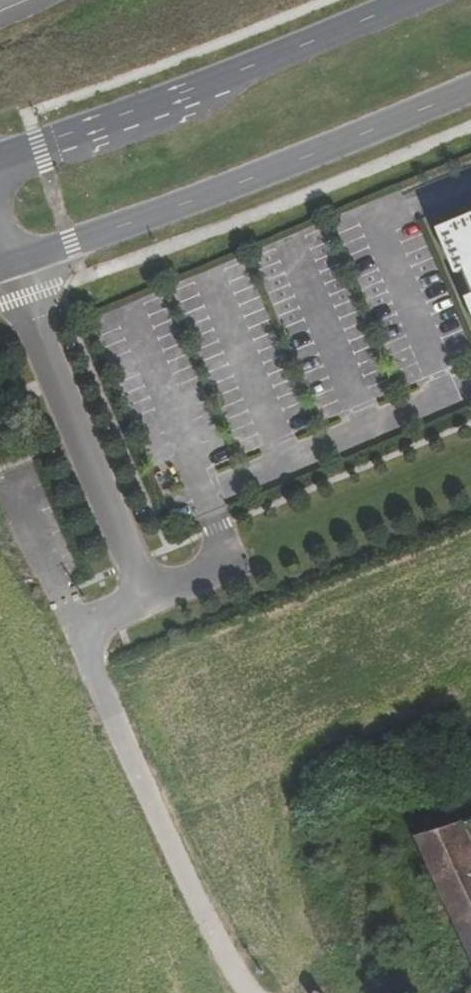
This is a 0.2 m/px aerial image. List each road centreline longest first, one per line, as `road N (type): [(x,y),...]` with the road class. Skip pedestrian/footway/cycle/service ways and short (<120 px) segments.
road 1 (secondary): [(6,258),(470,84)]
road 2 (unclassified): [(249,992),(190,887),(75,622),(145,590)]
road 3 (secondary): [(414,0),(166,104),(0,158)]
road 4 (track): [(470,702),(323,761),(291,796),(291,844),(339,992)]
road 5 (unclassified): [(145,590),(6,258)]

